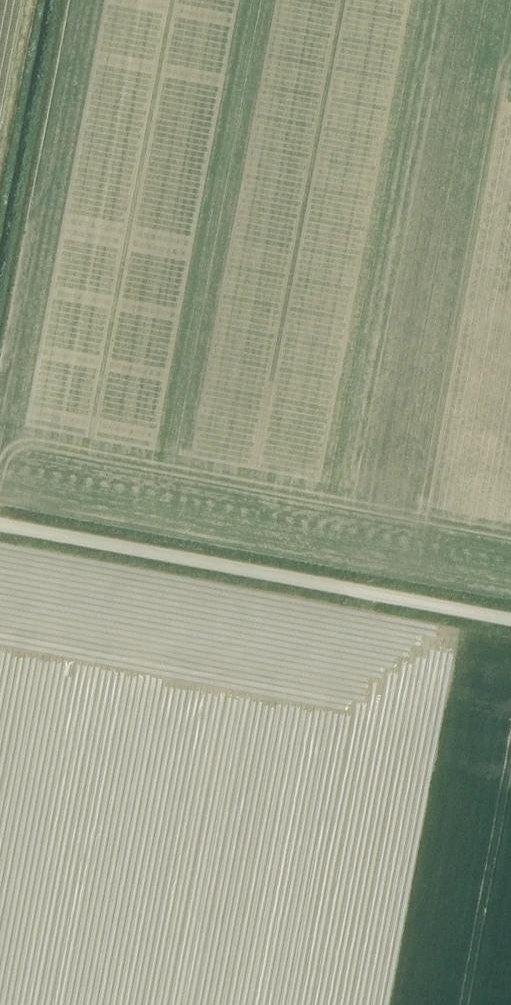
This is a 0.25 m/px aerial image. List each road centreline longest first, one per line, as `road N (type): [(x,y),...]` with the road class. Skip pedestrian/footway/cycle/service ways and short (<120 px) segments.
road 1 (unclassified): [(510,626),(0,533)]

